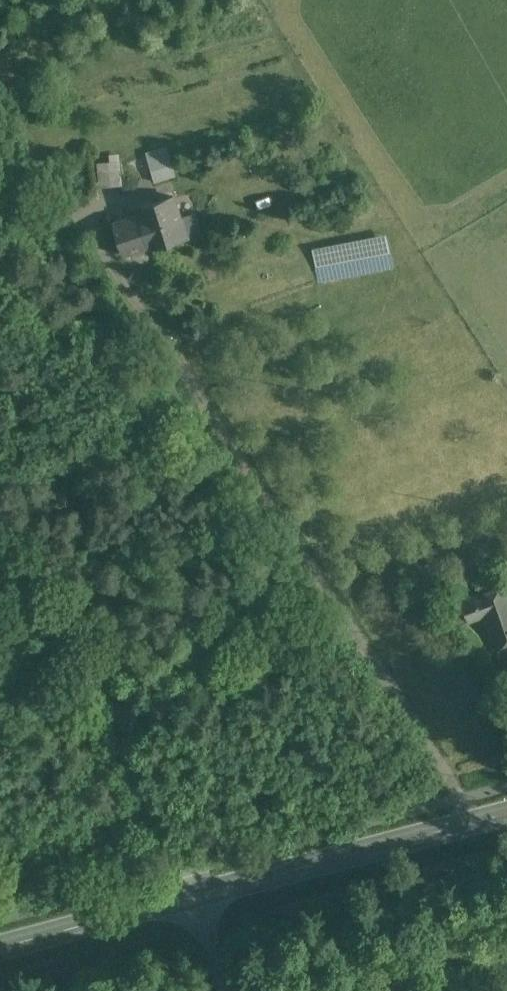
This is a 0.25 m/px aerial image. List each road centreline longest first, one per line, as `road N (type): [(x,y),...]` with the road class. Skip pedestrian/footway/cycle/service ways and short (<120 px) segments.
road 1 (unclassified): [(0,545),(61,615),(190,897)]
road 2 (secondary): [(190,897),(506,813)]
road 3 (secondary): [(0,949),(190,897)]

